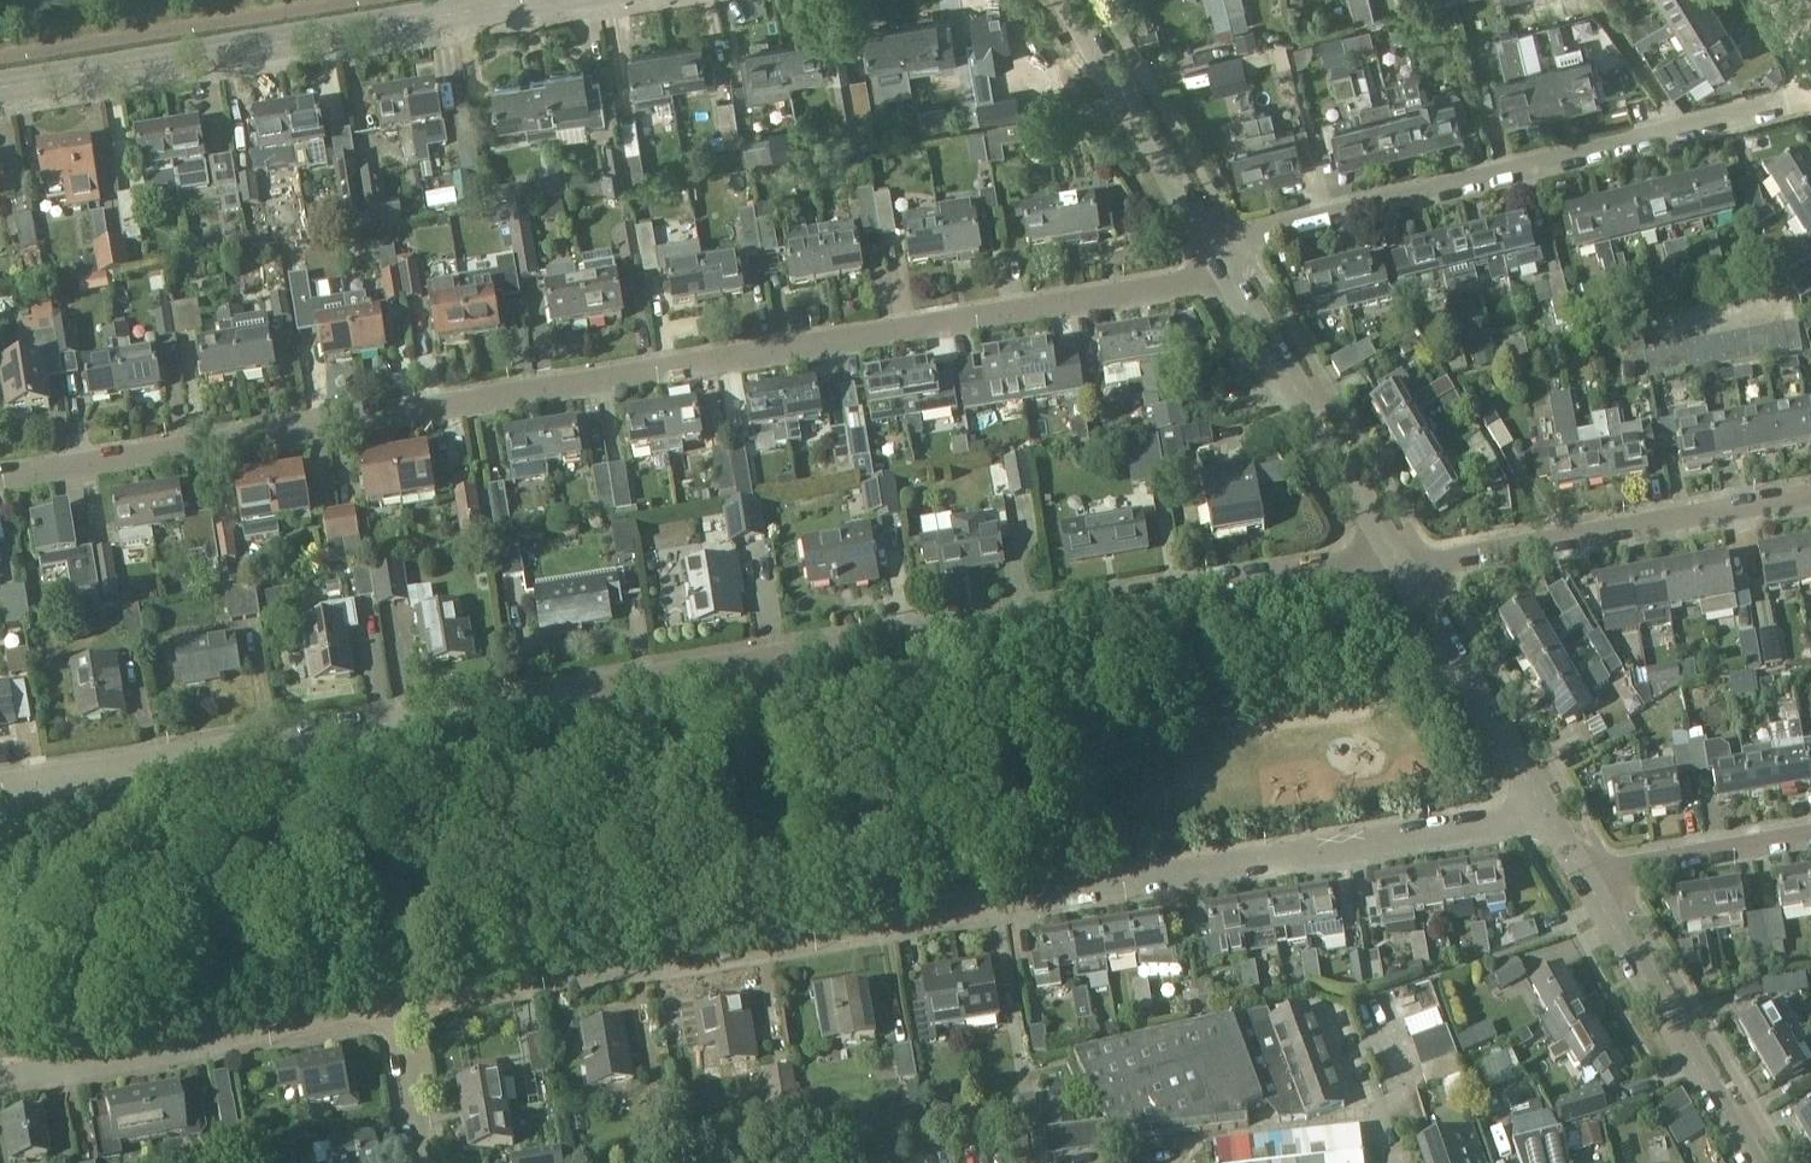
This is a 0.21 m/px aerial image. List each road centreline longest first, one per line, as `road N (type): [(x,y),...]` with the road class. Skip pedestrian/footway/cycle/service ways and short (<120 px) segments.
road 1 (residential): [(0,782),(1398,563)]
road 2 (residential): [(0,476),(1226,271)]
road 3 (residential): [(401,1006),(1547,813)]
road 4 (residential): [(1226,271),(1243,242),(1810,99)]
road 5 (secondary): [(540,0),(0,86)]
road 6 (residential): [(1398,563),(1810,498)]
road 7 (residential): [(0,1080),(401,1006)]
road 8 (residential): [(1398,563),(1226,271)]
road 9 (residential): [(1758,1162),(1588,886)]
road 10 (residential): [(1226,271),(1068,0)]
road 11 (residential): [(1547,813),(1398,563)]
road 12 (residential): [(1588,886),(1810,837)]
road 13 (residential): [(426,1162),(401,1006)]

